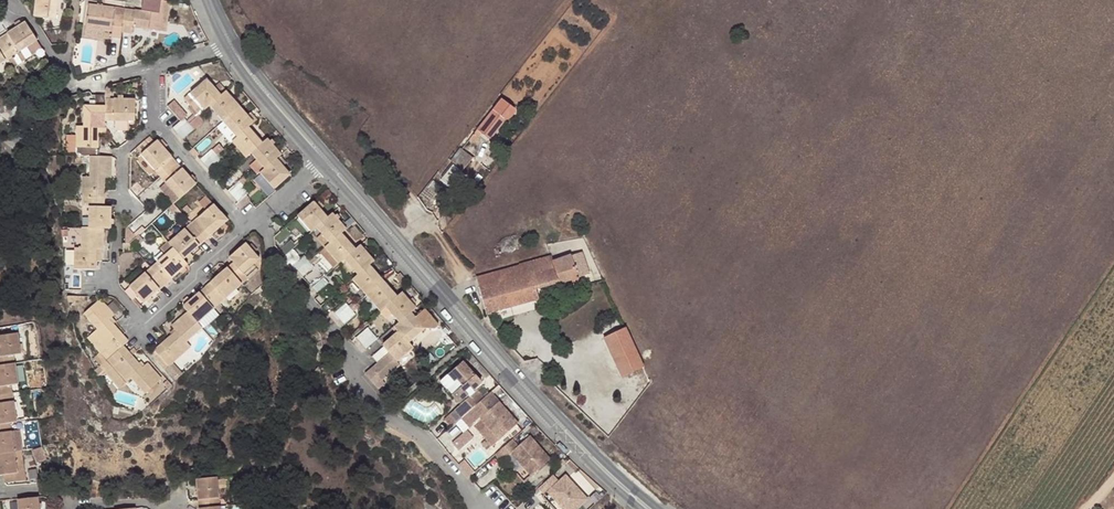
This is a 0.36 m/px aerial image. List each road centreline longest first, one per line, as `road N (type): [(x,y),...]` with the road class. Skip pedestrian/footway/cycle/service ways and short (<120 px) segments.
road 1 (tertiary): [(326,161),(517,382),(650,508)]
road 2 (residential): [(249,226),(145,326),(114,289),(114,230),(125,150),(155,121)]
road 3 (residential): [(249,226),(345,343),(355,380),(379,413),(435,451),(478,508)]
road 4 (residential): [(0,490),(43,490),(100,507),(184,500)]
road 5 (tertiary): [(228,47),(326,161)]
road 6 (residential): [(155,121),(249,226)]

